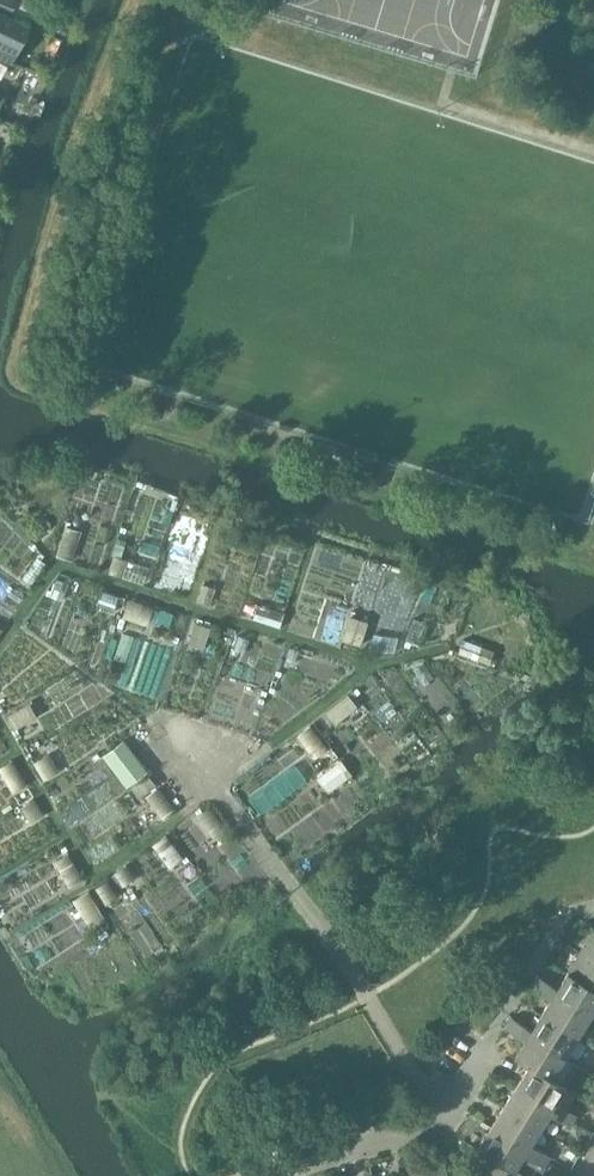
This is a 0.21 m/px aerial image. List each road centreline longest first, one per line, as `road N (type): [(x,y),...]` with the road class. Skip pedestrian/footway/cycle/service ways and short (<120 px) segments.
road 1 (residential): [(593,906),(561,927),(444,1122)]
road 2 (residential): [(268,1175),(444,1122)]

